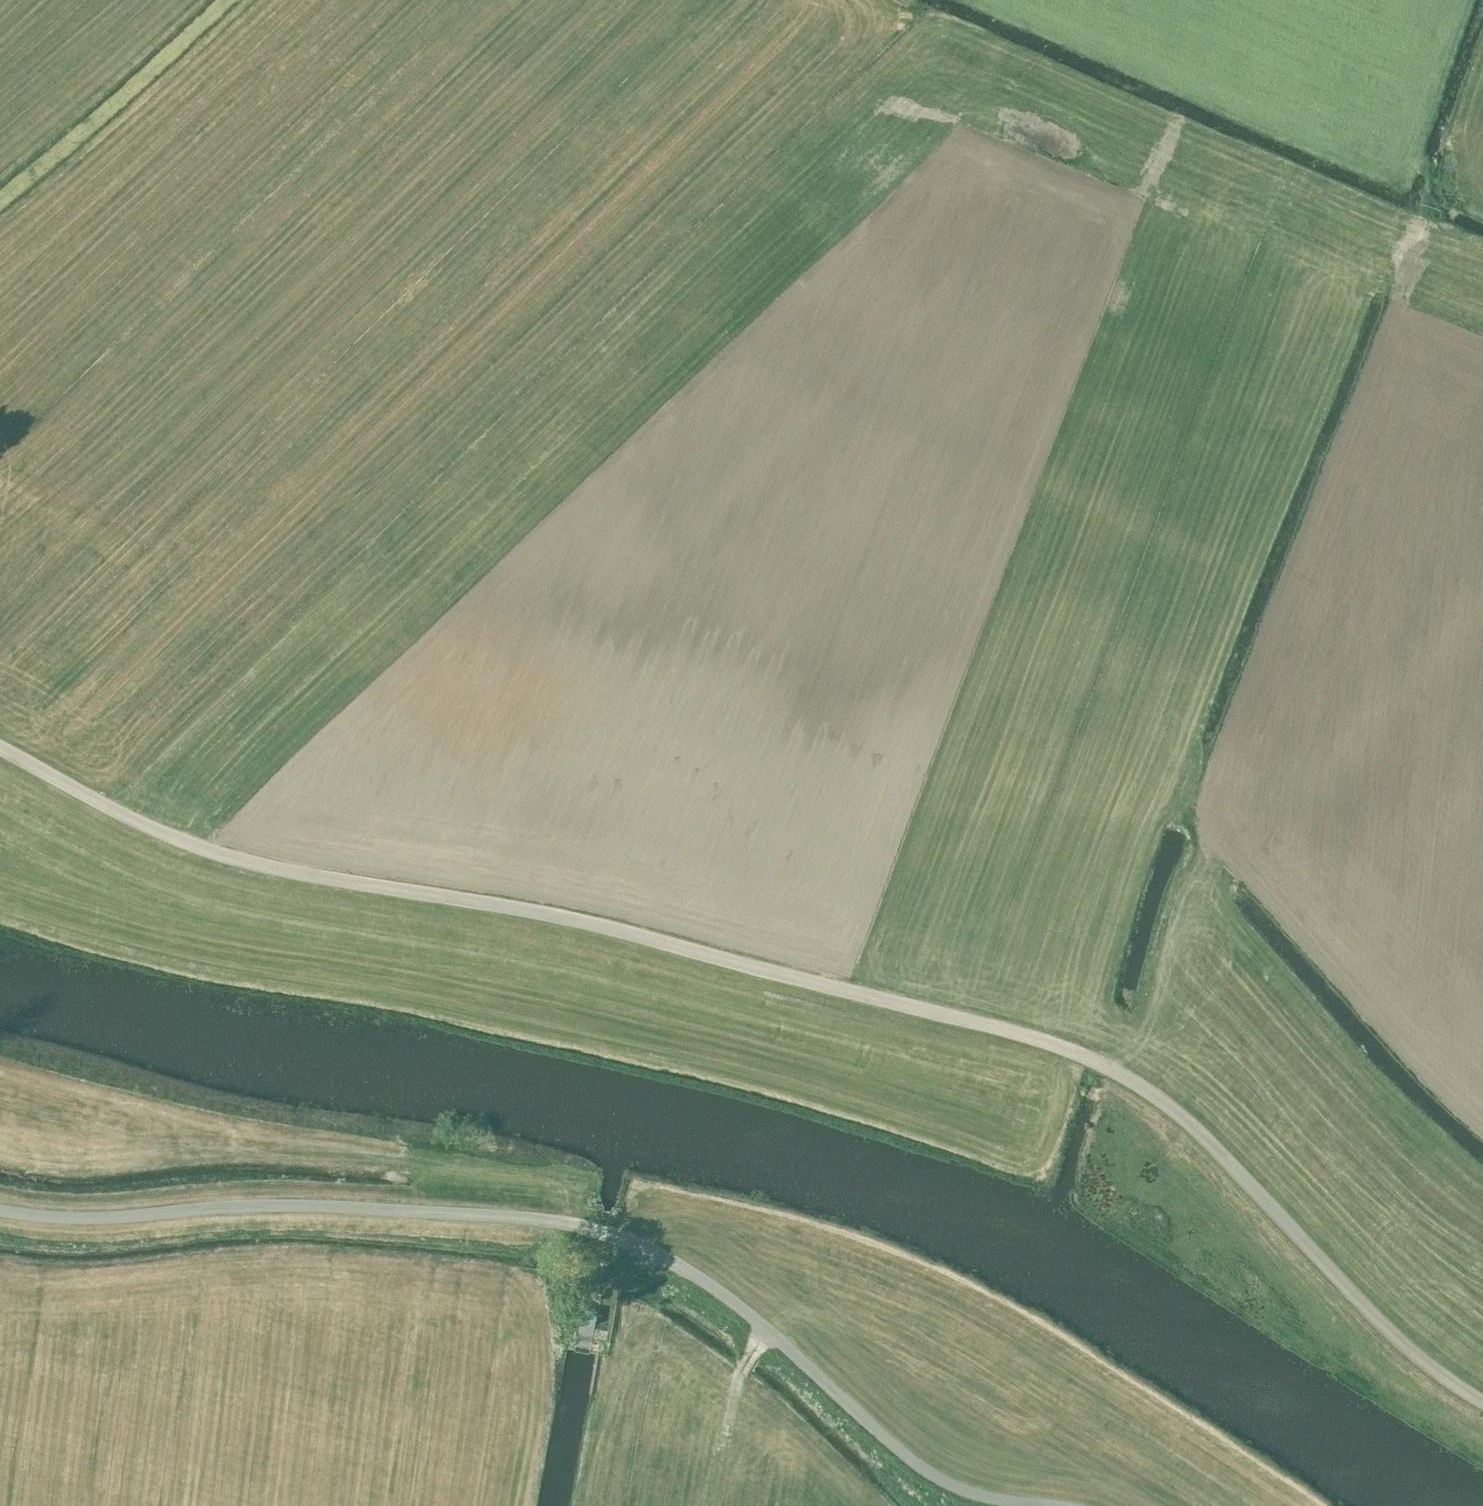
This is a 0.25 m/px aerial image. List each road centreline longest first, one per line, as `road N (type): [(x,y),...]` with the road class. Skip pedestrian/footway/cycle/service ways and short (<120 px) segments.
road 1 (unclassified): [(0,752),(215,857),(567,920),(1078,1056),(1155,1096),(1189,1124),(1372,1316),(1482,1407)]
road 2 (unclassified): [(0,1210),(88,1218),(302,1205),(536,1219),(616,1235),(735,1304),(933,1476),(991,1498),(1051,1505)]

